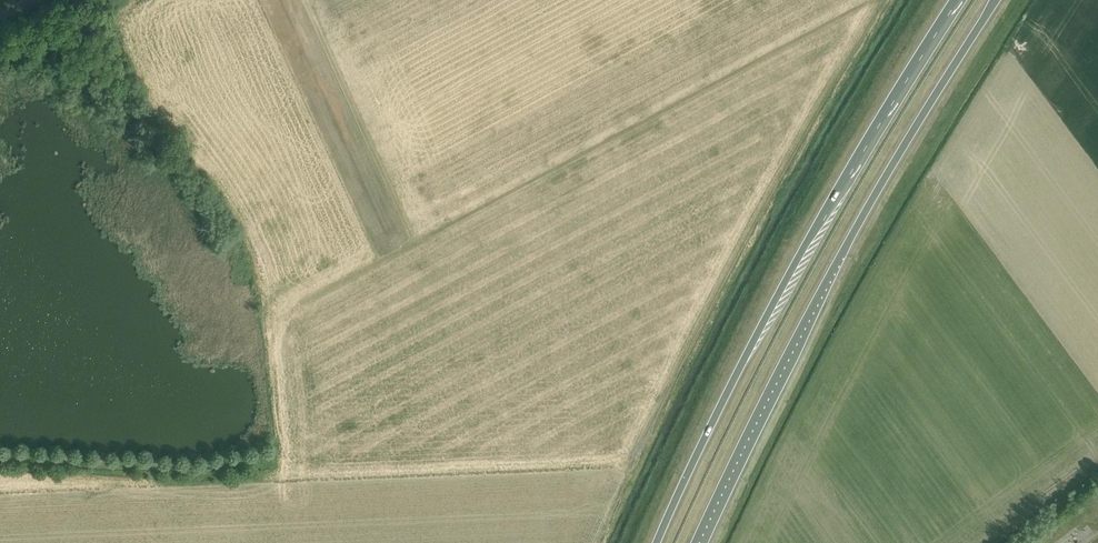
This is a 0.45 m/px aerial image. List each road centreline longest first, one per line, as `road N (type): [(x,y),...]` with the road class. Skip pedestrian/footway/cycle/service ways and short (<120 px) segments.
road 1 (trunk): [(958,0),(817,224),(657,542)]
road 2 (trunk): [(696,542),(833,271),(994,0)]

